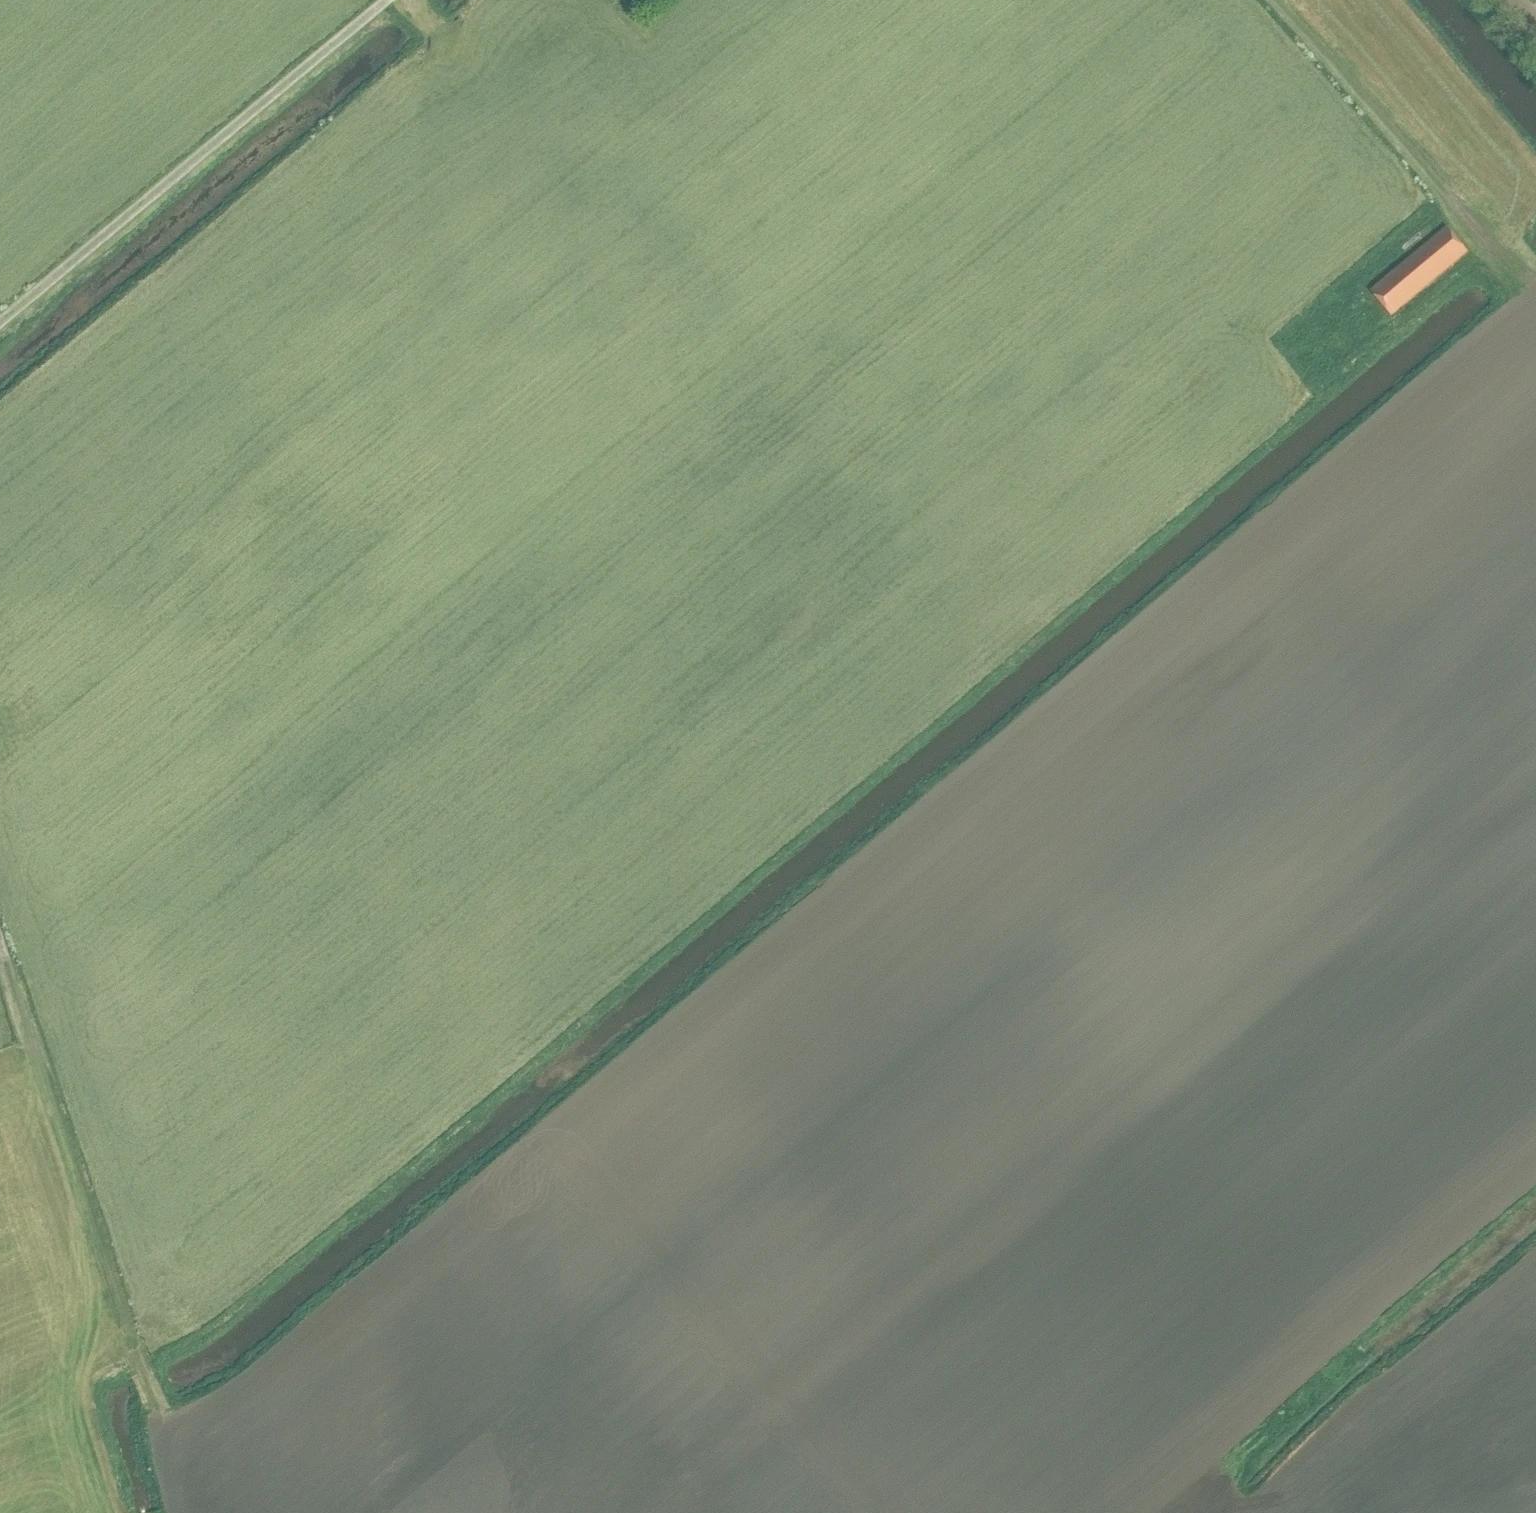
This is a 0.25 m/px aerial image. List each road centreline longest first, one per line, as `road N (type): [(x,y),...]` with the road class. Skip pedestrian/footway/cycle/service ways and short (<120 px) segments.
road 1 (track): [(1280,0),(1497,246)]

